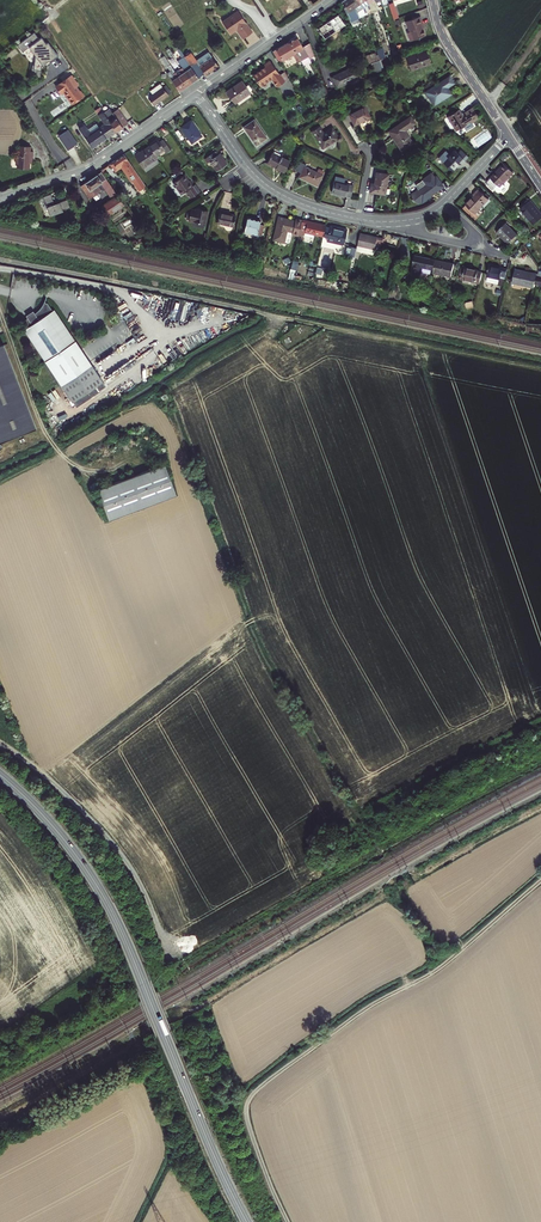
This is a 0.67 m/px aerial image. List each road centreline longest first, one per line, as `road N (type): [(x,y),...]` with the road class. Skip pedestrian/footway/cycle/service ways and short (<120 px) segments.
road 1 (track): [(0,259),(540,370)]
road 2 (tertiary): [(0,774),(58,831),(111,909),(246,1221)]
road 3 (track): [(540,882),(446,962),(366,1009),(252,1096),(250,1129),(287,1221)]
road 4 (residential): [(196,93),(89,168),(0,199)]
road 5 (residential): [(196,93),(267,186),(357,218)]
road 6 (track): [(0,312),(39,419),(76,466)]
road 7 (residential): [(328,0),(196,93)]
road 8 (tertiary): [(432,0),(446,42),(509,135)]
road 9 (residential): [(376,220),(474,243),(443,204)]

